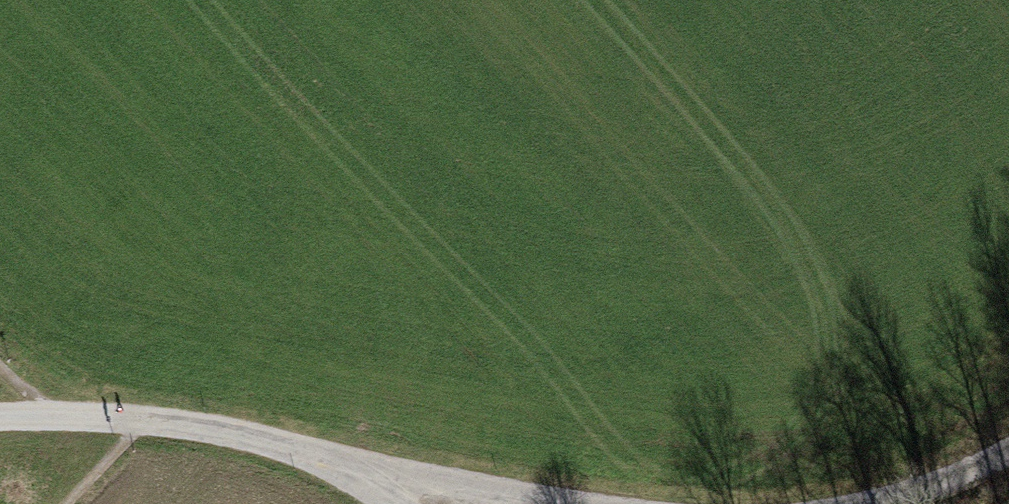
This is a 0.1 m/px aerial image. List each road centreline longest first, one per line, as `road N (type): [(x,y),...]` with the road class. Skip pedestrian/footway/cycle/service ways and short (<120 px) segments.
road 1 (unclassified): [(346,466),(254,433),(152,417),(0,412)]
road 2 (unclassified): [(346,466),(600,503)]
road 3 (unclassified): [(881,503),(944,493),(1008,452)]

